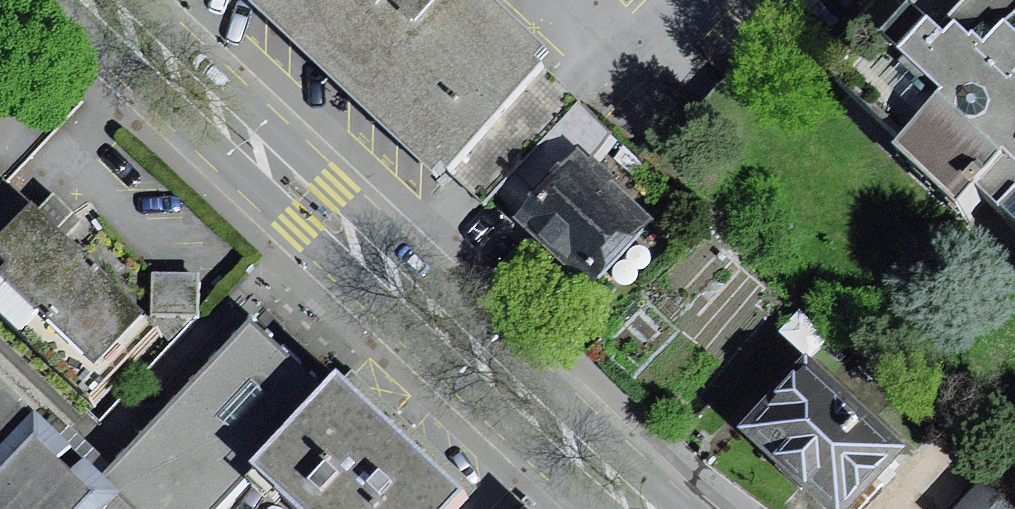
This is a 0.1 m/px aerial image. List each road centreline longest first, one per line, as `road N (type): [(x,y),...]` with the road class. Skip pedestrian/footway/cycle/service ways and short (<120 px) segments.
road 1 (primary): [(59,0),(598,508)]
road 2 (primary): [(677,508),(145,0)]

